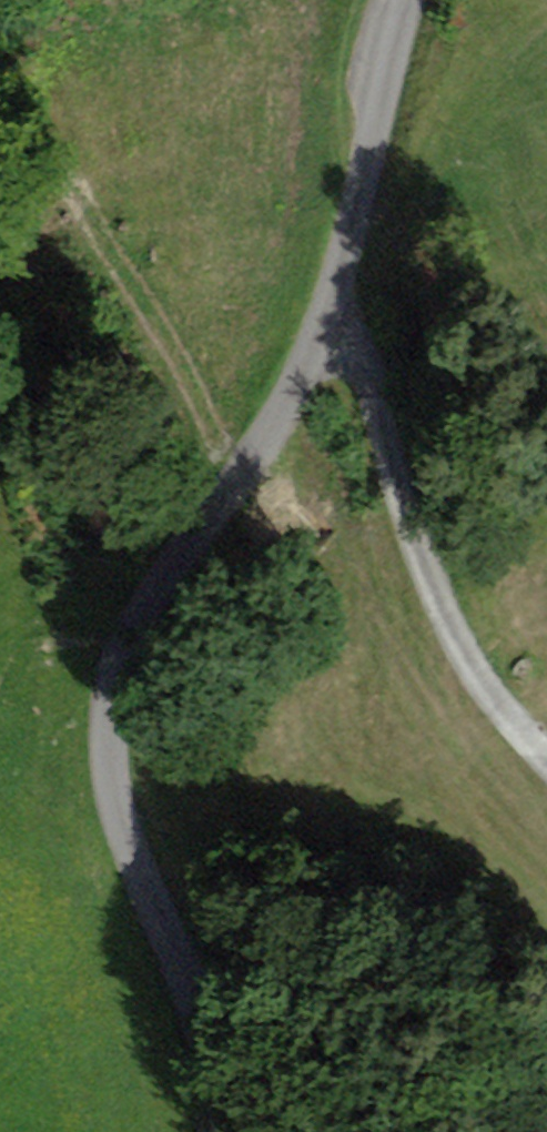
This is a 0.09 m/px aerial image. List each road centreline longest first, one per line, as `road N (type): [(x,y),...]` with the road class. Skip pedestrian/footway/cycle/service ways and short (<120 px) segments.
road 1 (unclassified): [(236,1131),(239,1117),(165,939),(112,836),(129,679),(326,281),(400,0)]
road 2 (track): [(546,739),(497,692),(455,595),(400,192),(354,175)]

